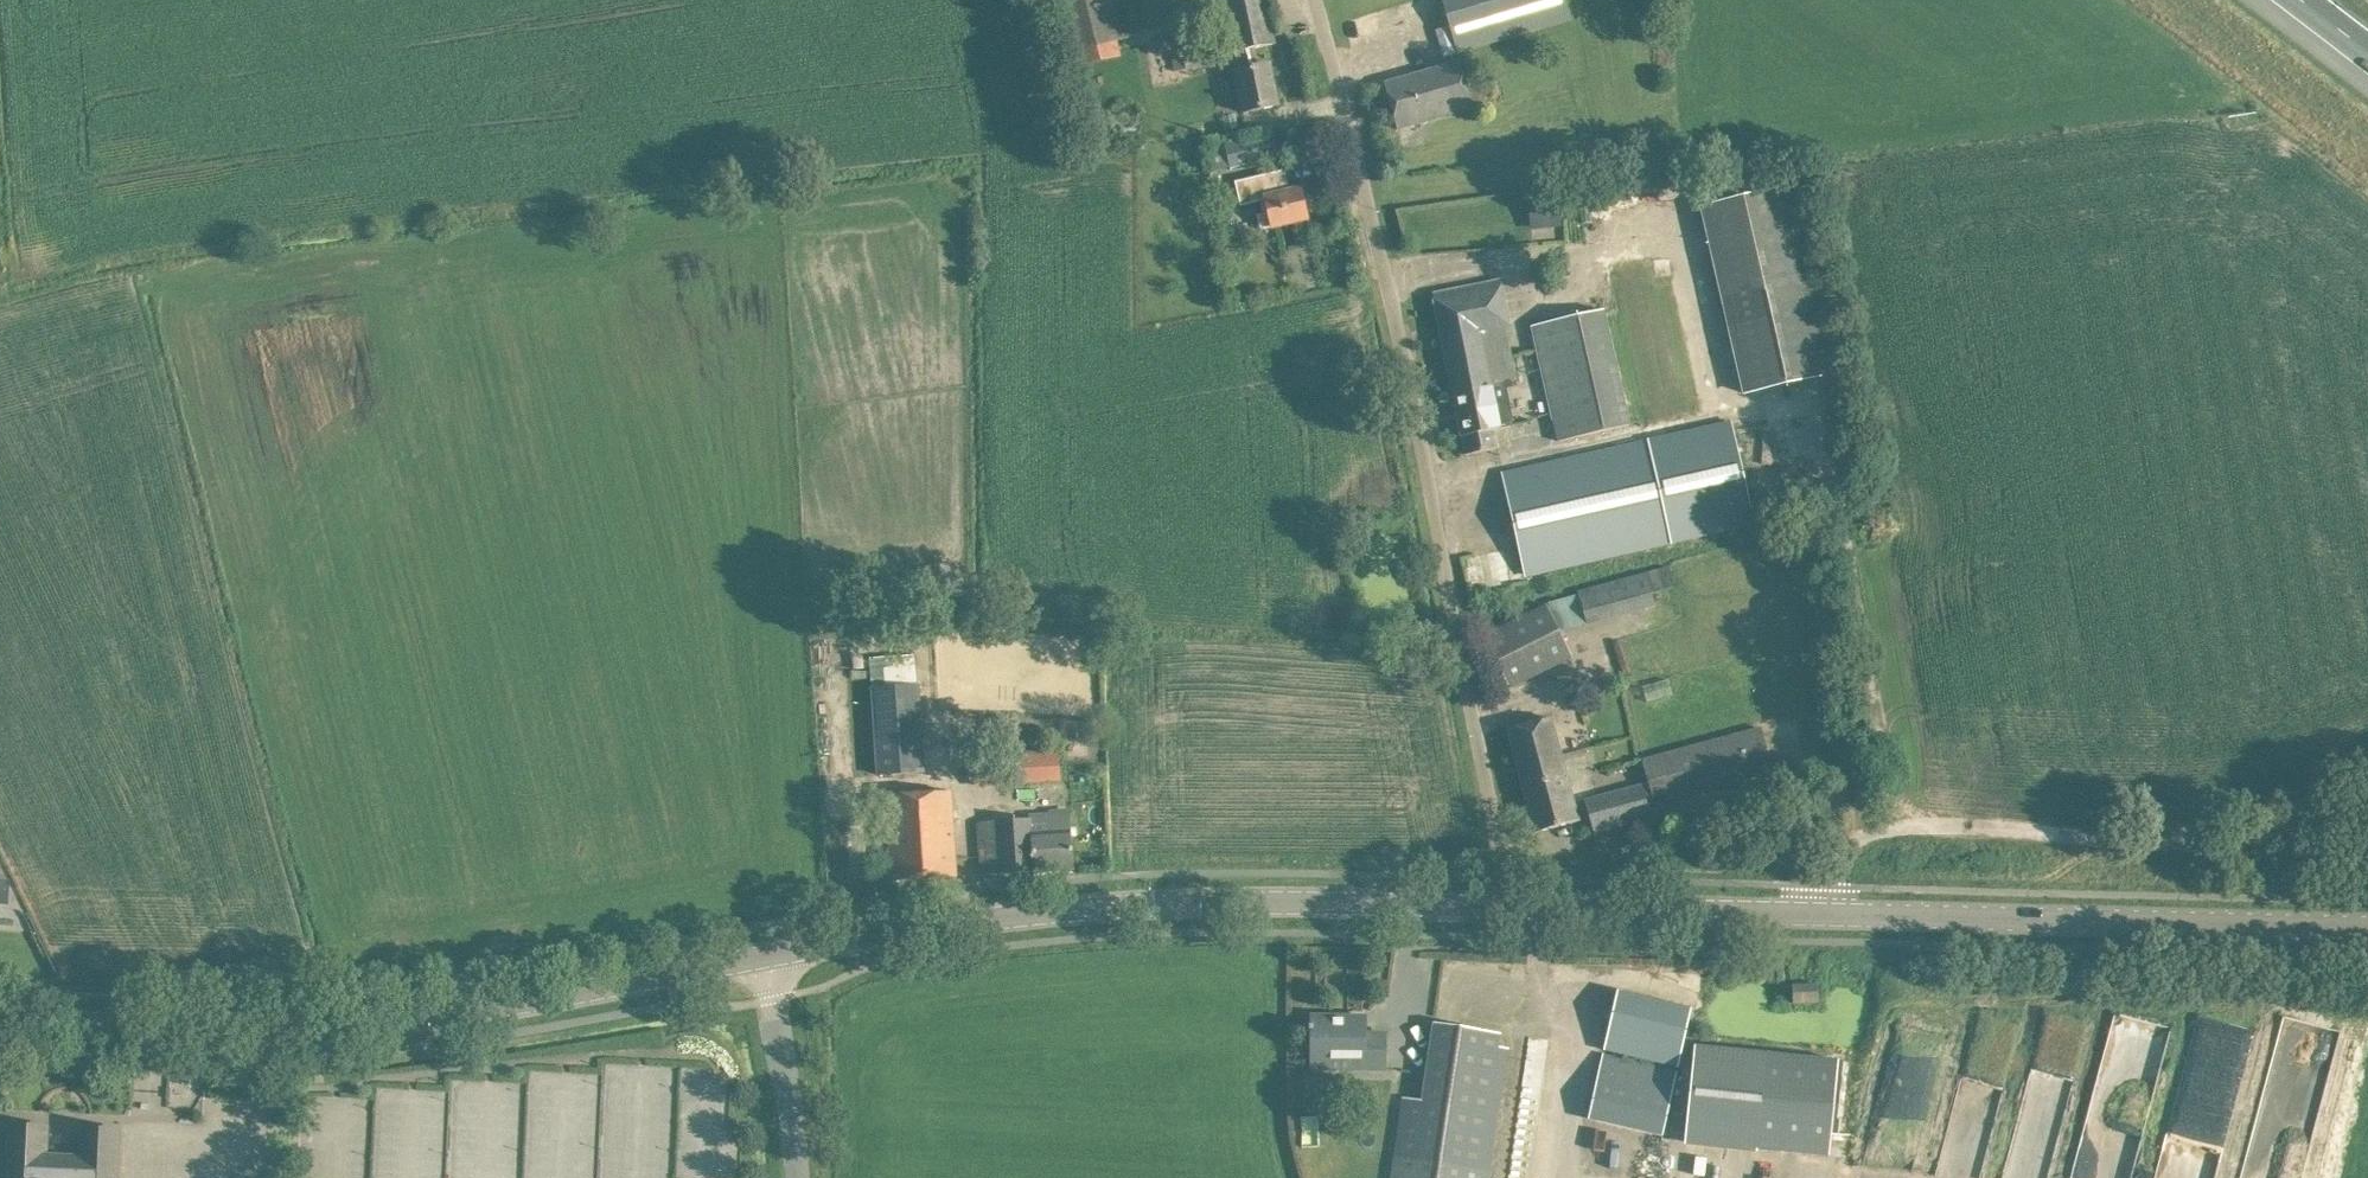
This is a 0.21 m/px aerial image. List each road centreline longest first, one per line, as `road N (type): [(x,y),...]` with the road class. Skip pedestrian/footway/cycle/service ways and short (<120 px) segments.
road 1 (unclassified): [(1504,907),(1500,849),(1404,359),(1318,0)]
road 2 (tertiary): [(0,1018),(347,1022),(467,1010),(768,955)]
road 3 (tertiary): [(768,955),(1090,908),(1504,907)]
road 4 (unclassified): [(1822,913),(1832,856),(1885,827),(2222,842),(2367,811)]
road 5 (tertiary): [(1822,913),(2367,928)]
road 6 (tertiary): [(1504,907),(1822,913)]
road 7 (unclassified): [(798,1177),(768,955)]

